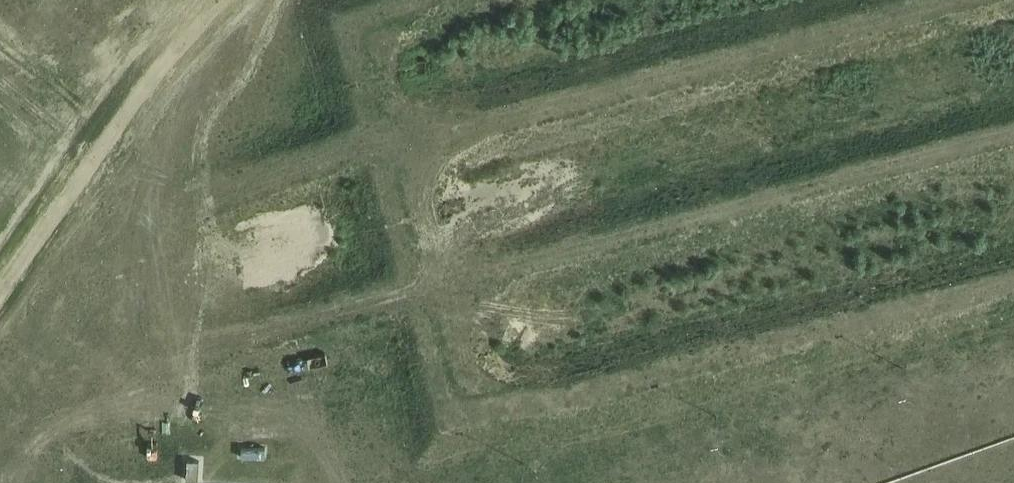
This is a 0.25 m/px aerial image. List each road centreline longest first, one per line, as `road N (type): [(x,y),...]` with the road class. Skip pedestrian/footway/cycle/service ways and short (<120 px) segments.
road 1 (track): [(111,364),(286,313),(1013,137)]
road 2 (track): [(157,203),(949,0)]
road 3 (track): [(424,280),(453,412),(538,404),(1013,279)]
road 4 (track): [(421,0),(388,9),(370,43),(390,143)]
road 5 (track): [(390,143),(424,280)]

